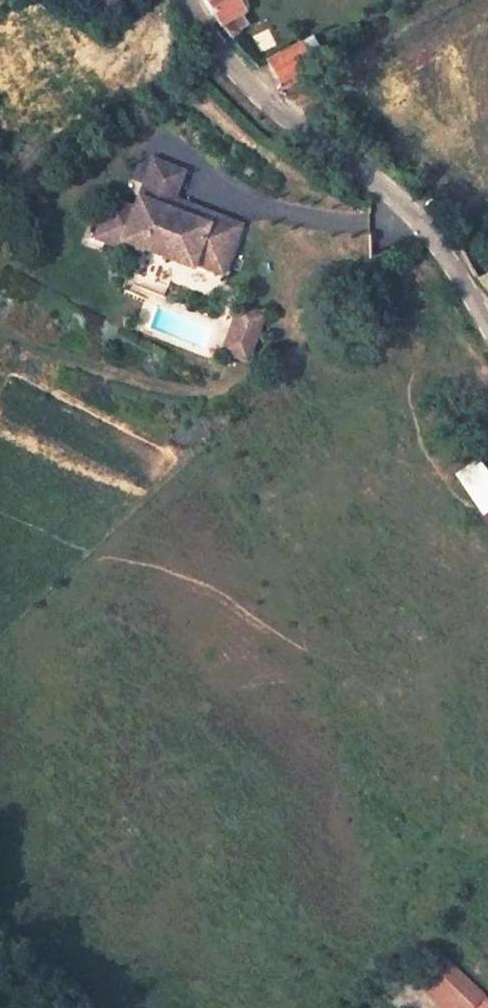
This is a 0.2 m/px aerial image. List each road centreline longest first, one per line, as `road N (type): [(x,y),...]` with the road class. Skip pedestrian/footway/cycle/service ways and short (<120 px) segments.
road 1 (residential): [(184,0),(254,94),(382,183),(424,226),(487,327)]

